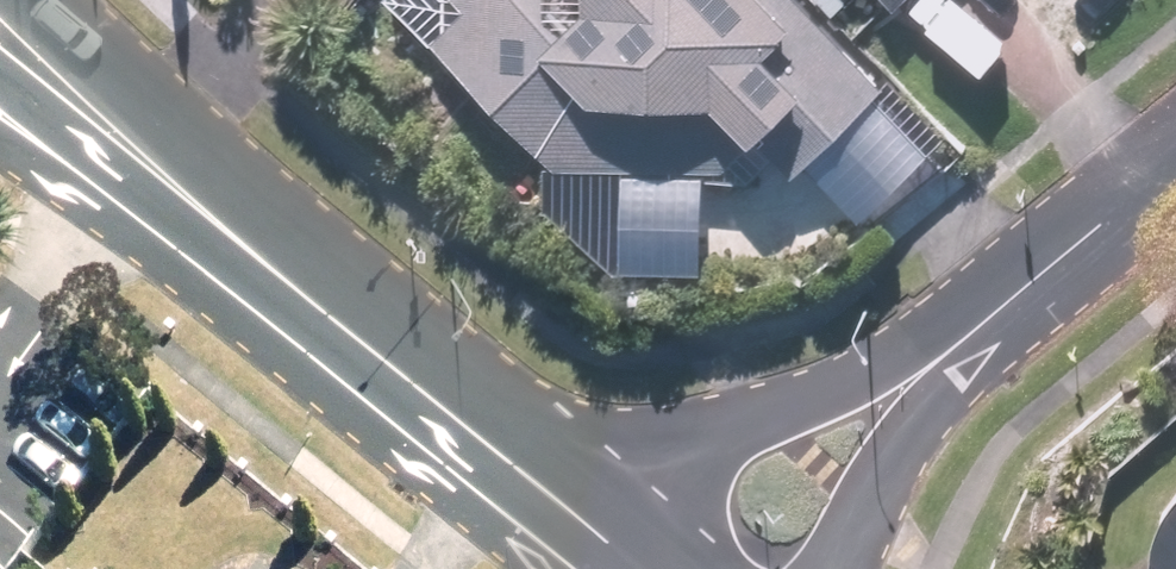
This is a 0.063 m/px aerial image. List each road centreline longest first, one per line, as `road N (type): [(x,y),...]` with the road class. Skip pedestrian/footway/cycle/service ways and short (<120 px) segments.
road 1 (tertiary): [(601,538),(153,165)]
road 2 (residential): [(601,538),(756,427),(950,349)]
road 3 (residential): [(1175,165),(950,349)]
road 4 (residential): [(950,349),(919,441),(812,568)]
road 5 (tertiary): [(40,0),(153,165)]
road 6 (tertiary): [(153,165),(0,70)]
road 7 (tertiary): [(153,165),(0,108)]

